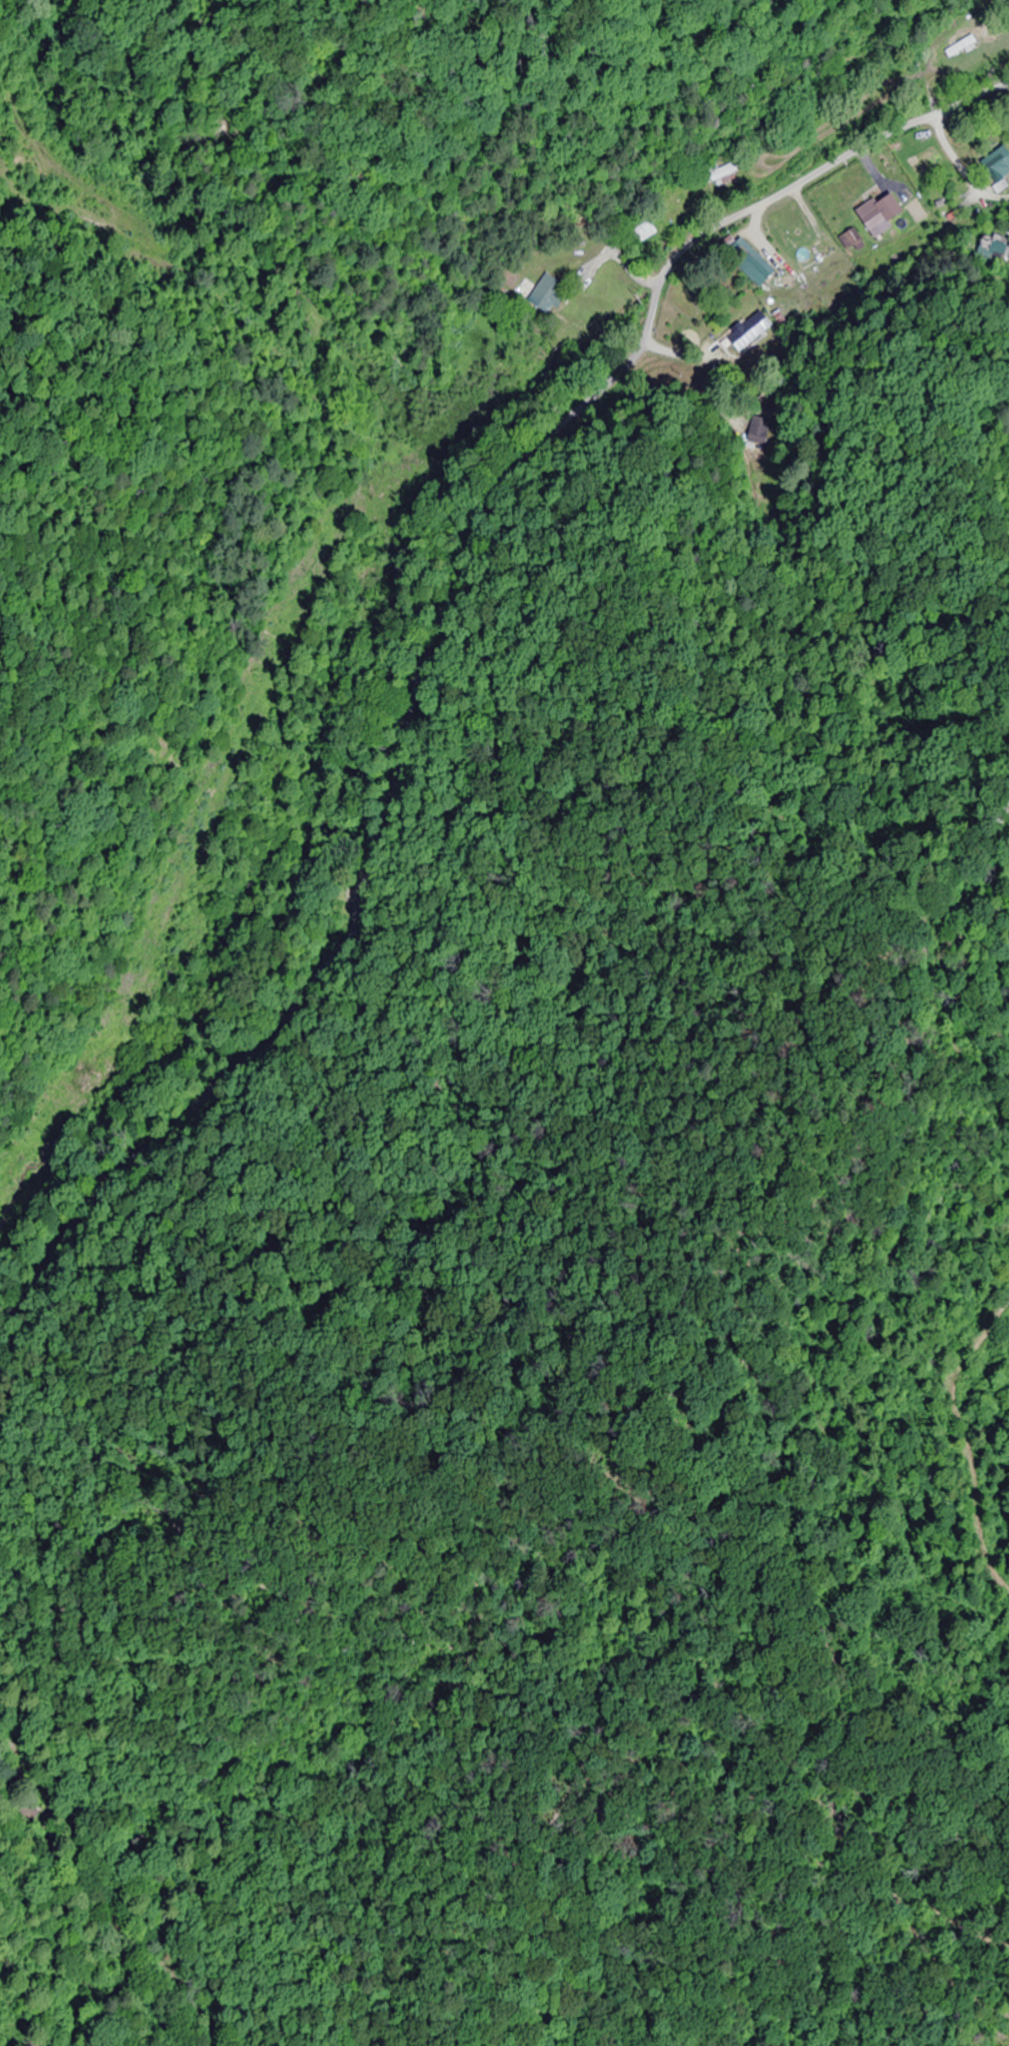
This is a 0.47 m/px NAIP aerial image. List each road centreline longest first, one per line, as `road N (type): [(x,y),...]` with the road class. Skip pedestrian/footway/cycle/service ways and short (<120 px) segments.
road 1 (residential): [(0,1344),(41,1268),(108,1182),(280,1031),(337,961),(372,873),(419,680),(487,508),(512,472),(638,353),(681,254),(871,142),(1008,86)]

